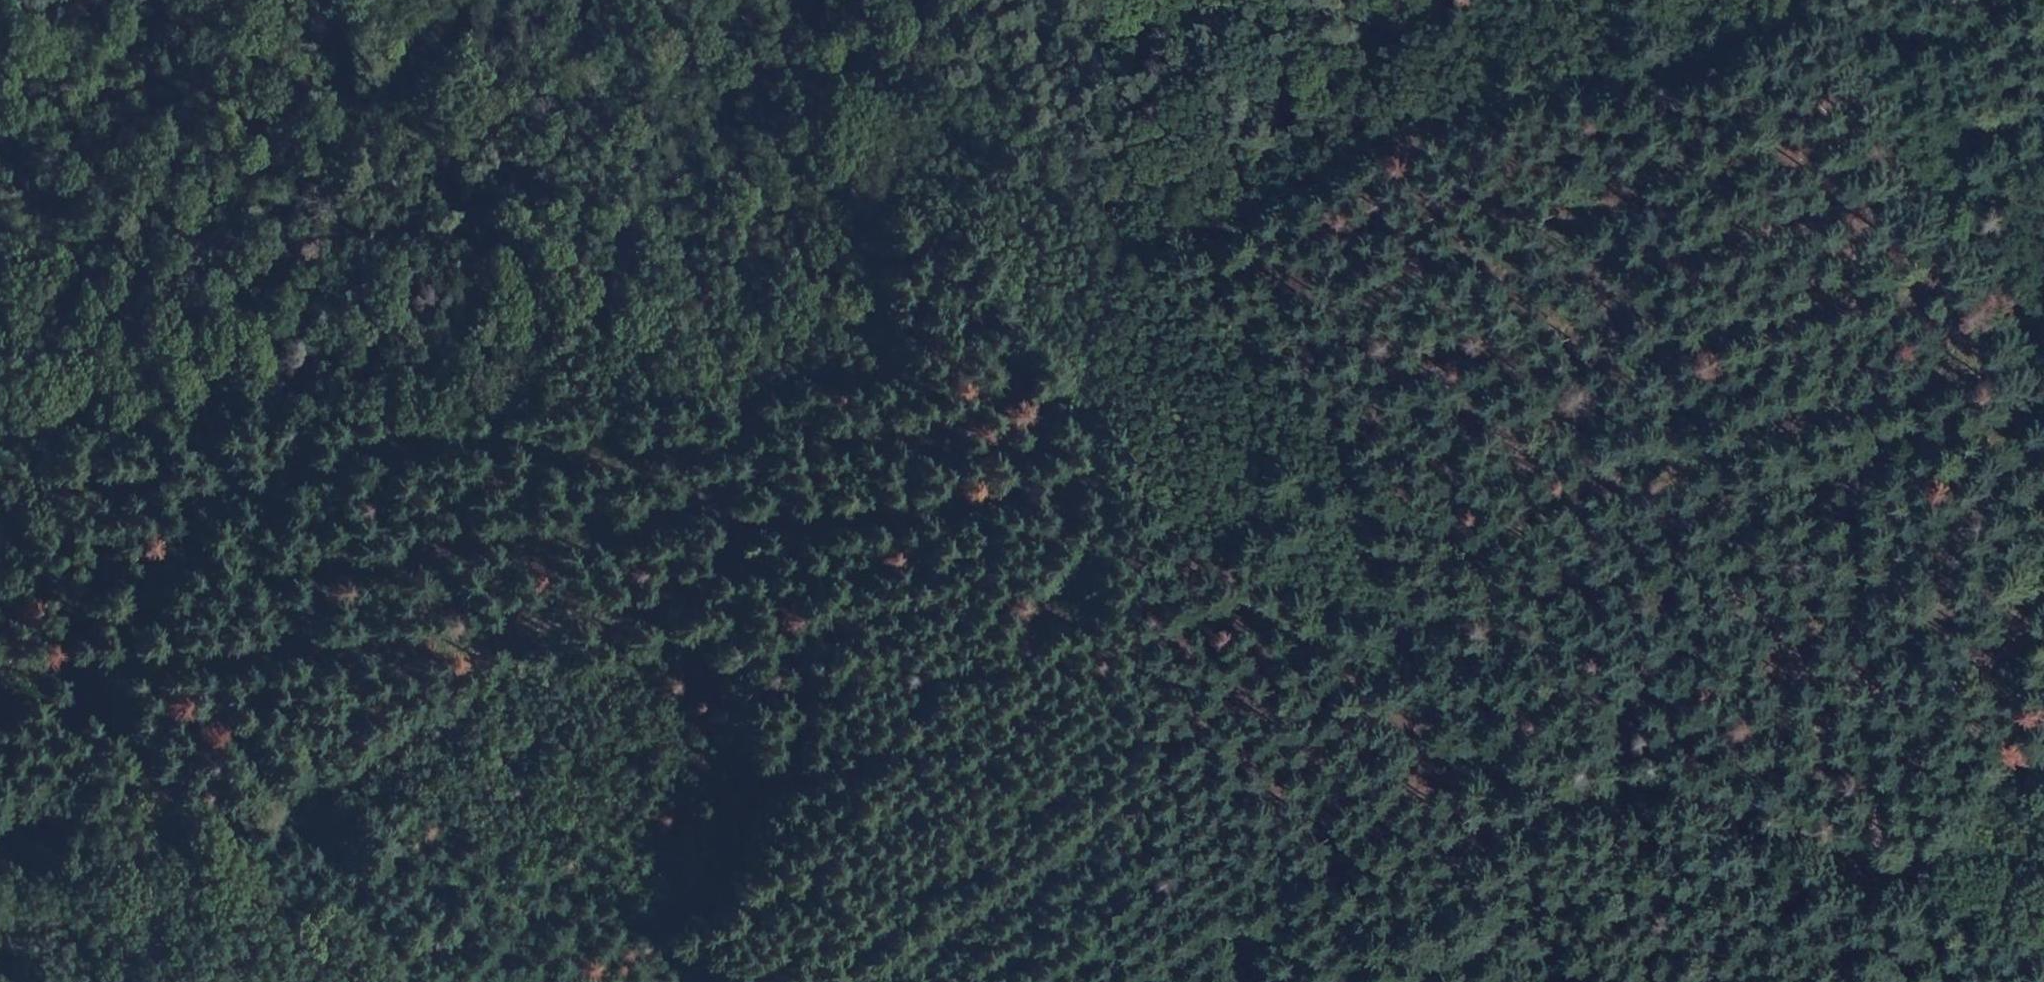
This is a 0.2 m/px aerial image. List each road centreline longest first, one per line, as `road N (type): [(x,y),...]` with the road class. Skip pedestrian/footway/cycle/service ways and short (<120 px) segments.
road 1 (track): [(1973,0),(1916,31),(1734,85),(1648,166),(1621,262),(1639,328),(1773,591),(1779,662),(1881,859),(1978,981)]
road 2 (track): [(0,824),(154,799),(315,850),(658,932),(789,981)]
road 3 (track): [(1615,981),(1647,953),(1881,859)]

